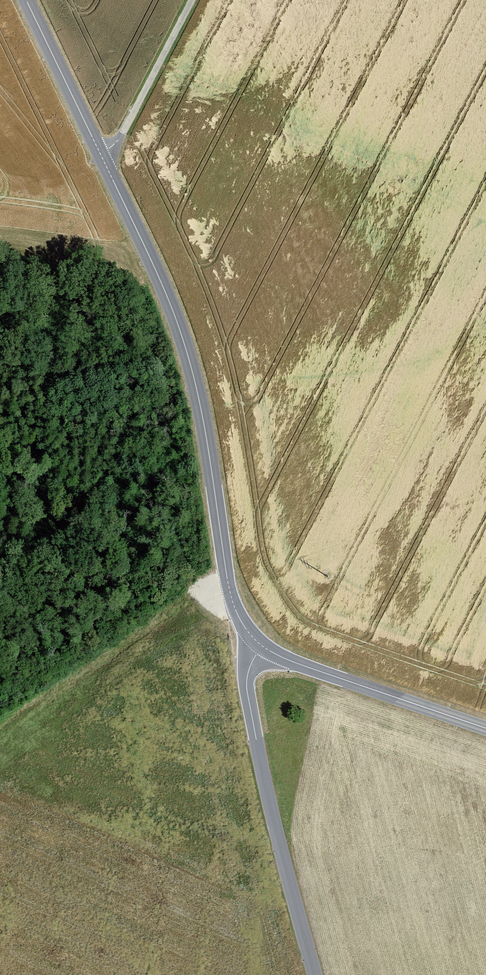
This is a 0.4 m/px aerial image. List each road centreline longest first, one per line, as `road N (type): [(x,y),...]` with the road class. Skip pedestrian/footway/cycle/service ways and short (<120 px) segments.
road 1 (tertiary): [(241,646),(180,330),(104,159)]
road 2 (tertiary): [(318,974),(241,646)]
road 3 (tertiary): [(485,734),(241,646)]
road 4 (residential): [(104,159),(194,0)]
road 5 (tertiary): [(104,159),(25,0)]

